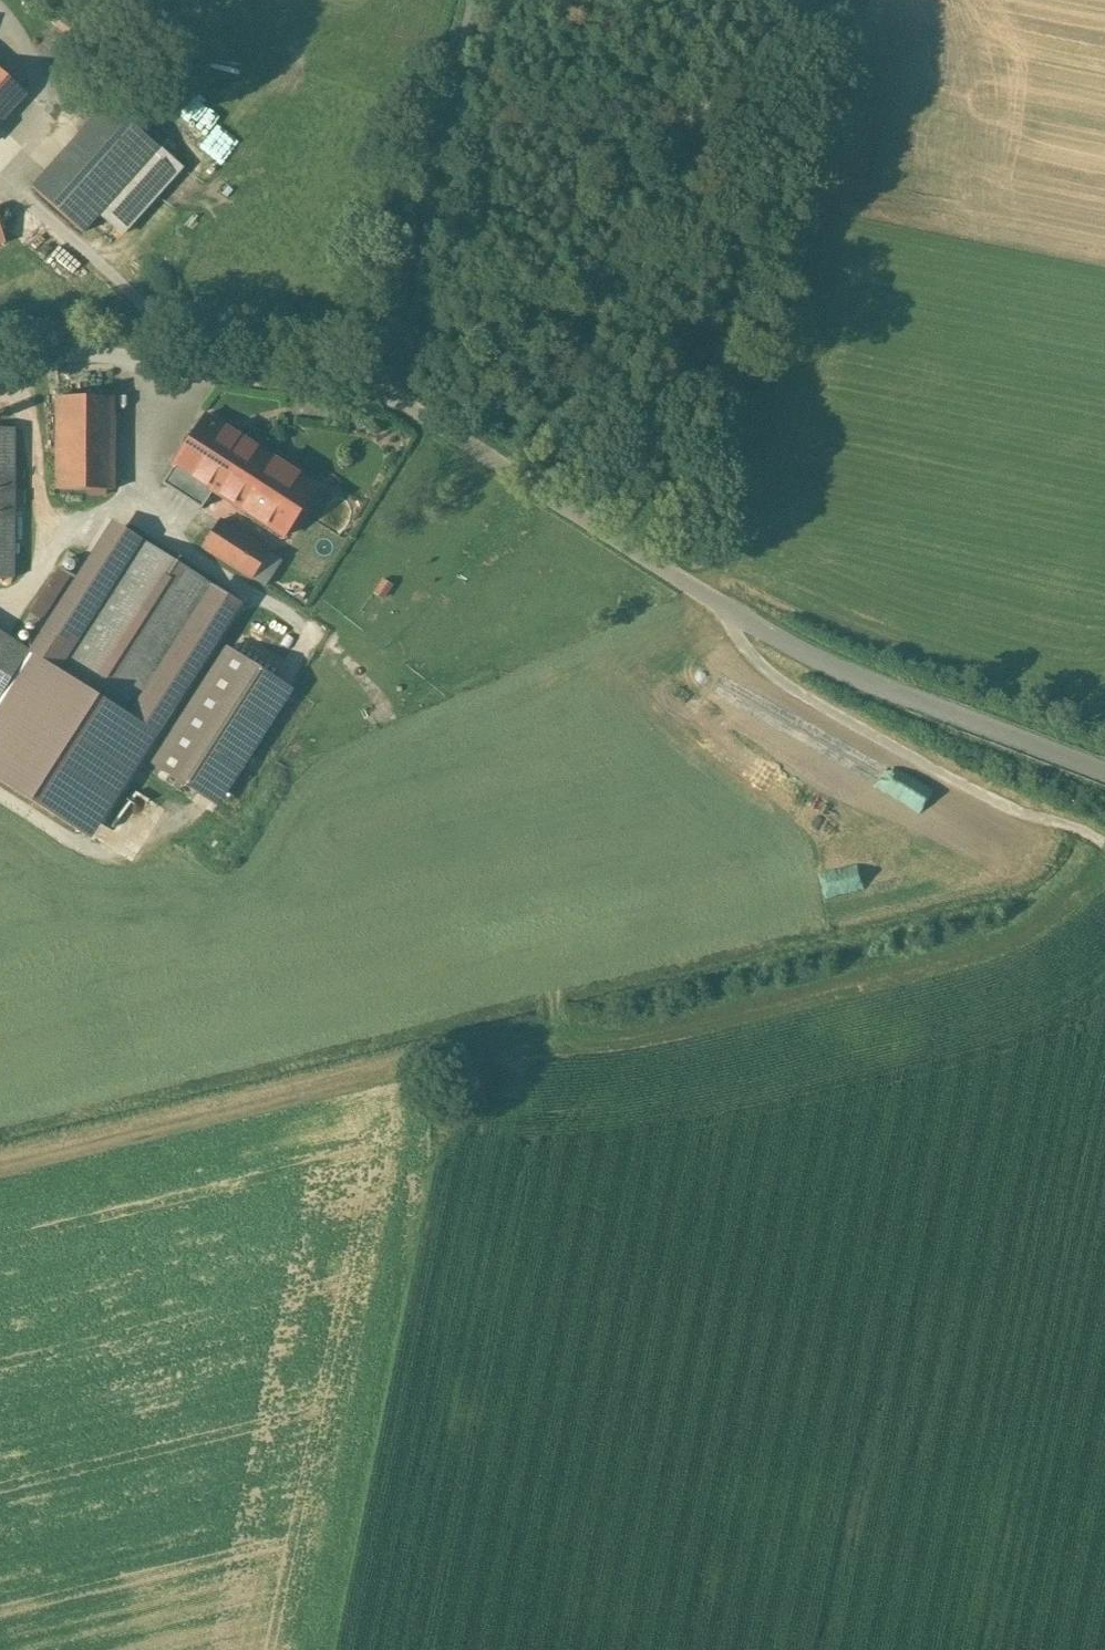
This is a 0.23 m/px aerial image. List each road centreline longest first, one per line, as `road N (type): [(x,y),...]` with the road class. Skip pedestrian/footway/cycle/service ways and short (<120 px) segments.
road 1 (unclassified): [(376,393),(775,637),(842,671),(1104,773)]
road 2 (track): [(732,612),(731,628),(755,661),(819,709),(1017,812),(1104,846)]
road 3 (unclassified): [(478,0),(376,393)]
road 4 (unclassified): [(0,371),(104,359),(376,393)]

